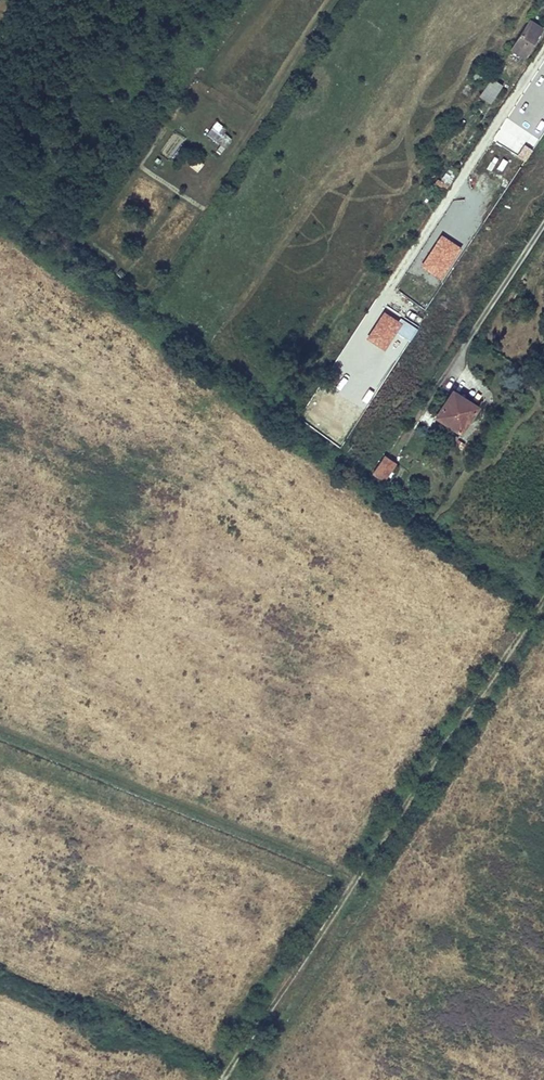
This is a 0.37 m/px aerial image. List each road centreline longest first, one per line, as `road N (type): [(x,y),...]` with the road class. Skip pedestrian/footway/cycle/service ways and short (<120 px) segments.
road 1 (track): [(543,595),(220,1079)]

